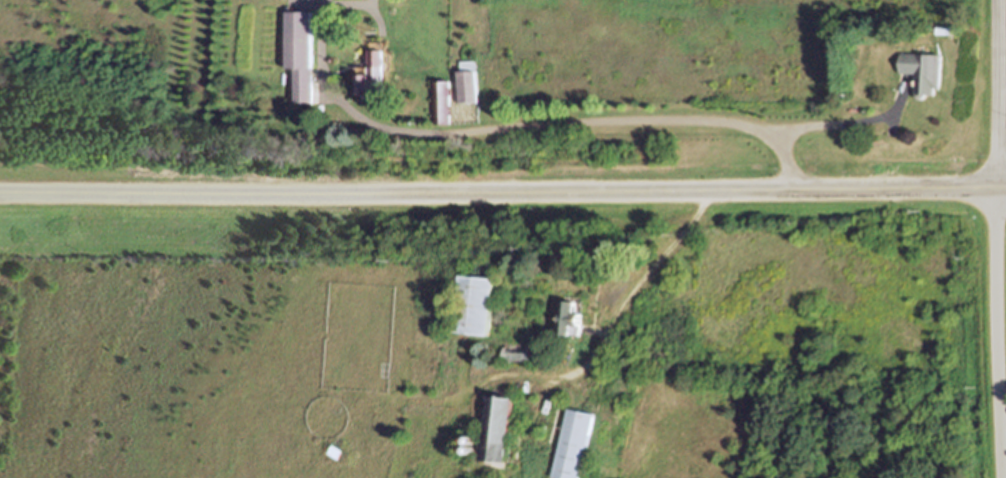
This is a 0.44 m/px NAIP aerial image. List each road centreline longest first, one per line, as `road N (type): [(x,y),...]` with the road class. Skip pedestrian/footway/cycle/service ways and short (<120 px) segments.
road 1 (secondary): [(1005,190),(0,193)]
road 2 (residential): [(996,0),(1003,477)]

